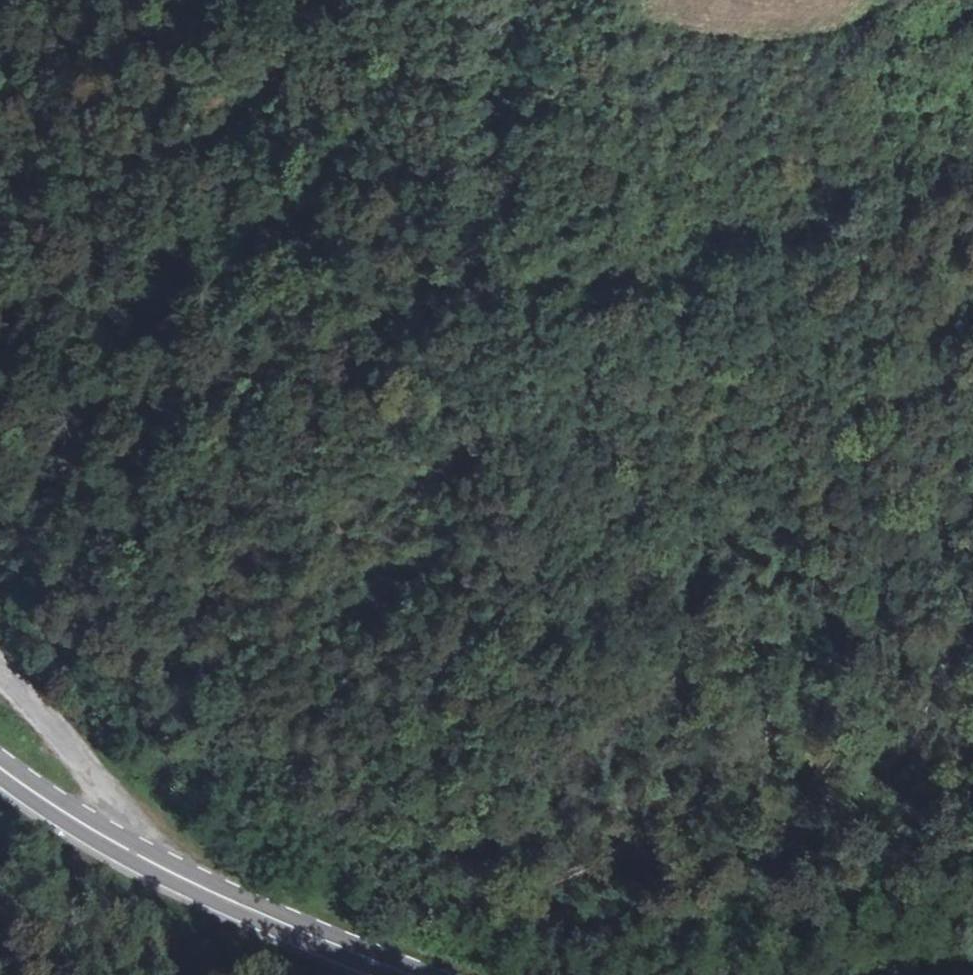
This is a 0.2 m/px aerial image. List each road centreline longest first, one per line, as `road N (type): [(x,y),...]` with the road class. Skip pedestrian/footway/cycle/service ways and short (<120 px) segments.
road 1 (secondary): [(0,767),(154,864),(417,974)]

